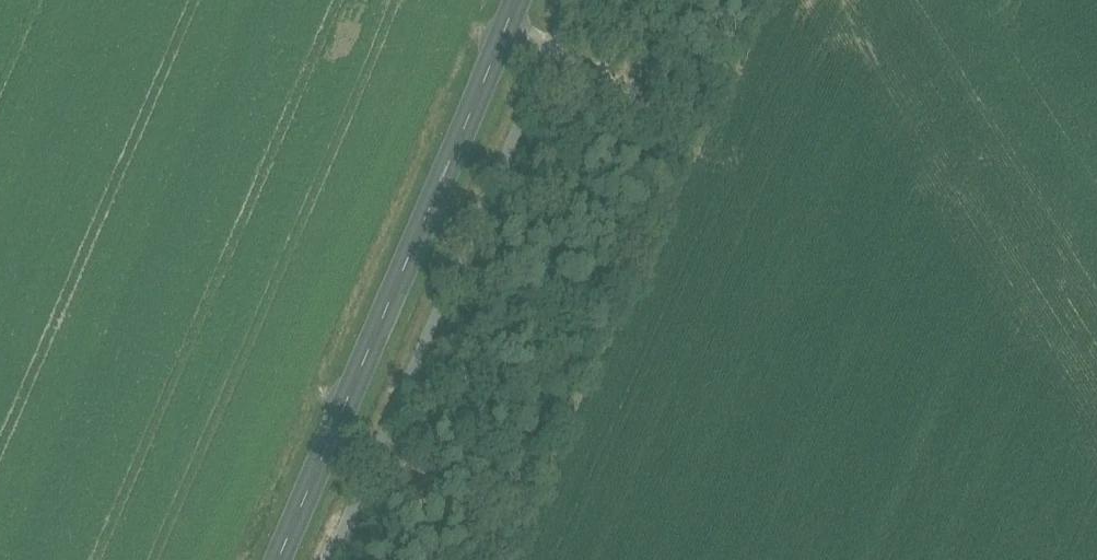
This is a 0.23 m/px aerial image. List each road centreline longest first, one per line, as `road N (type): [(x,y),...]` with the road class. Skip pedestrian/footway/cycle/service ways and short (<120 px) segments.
road 1 (tertiary): [(521,0),(283,559)]

